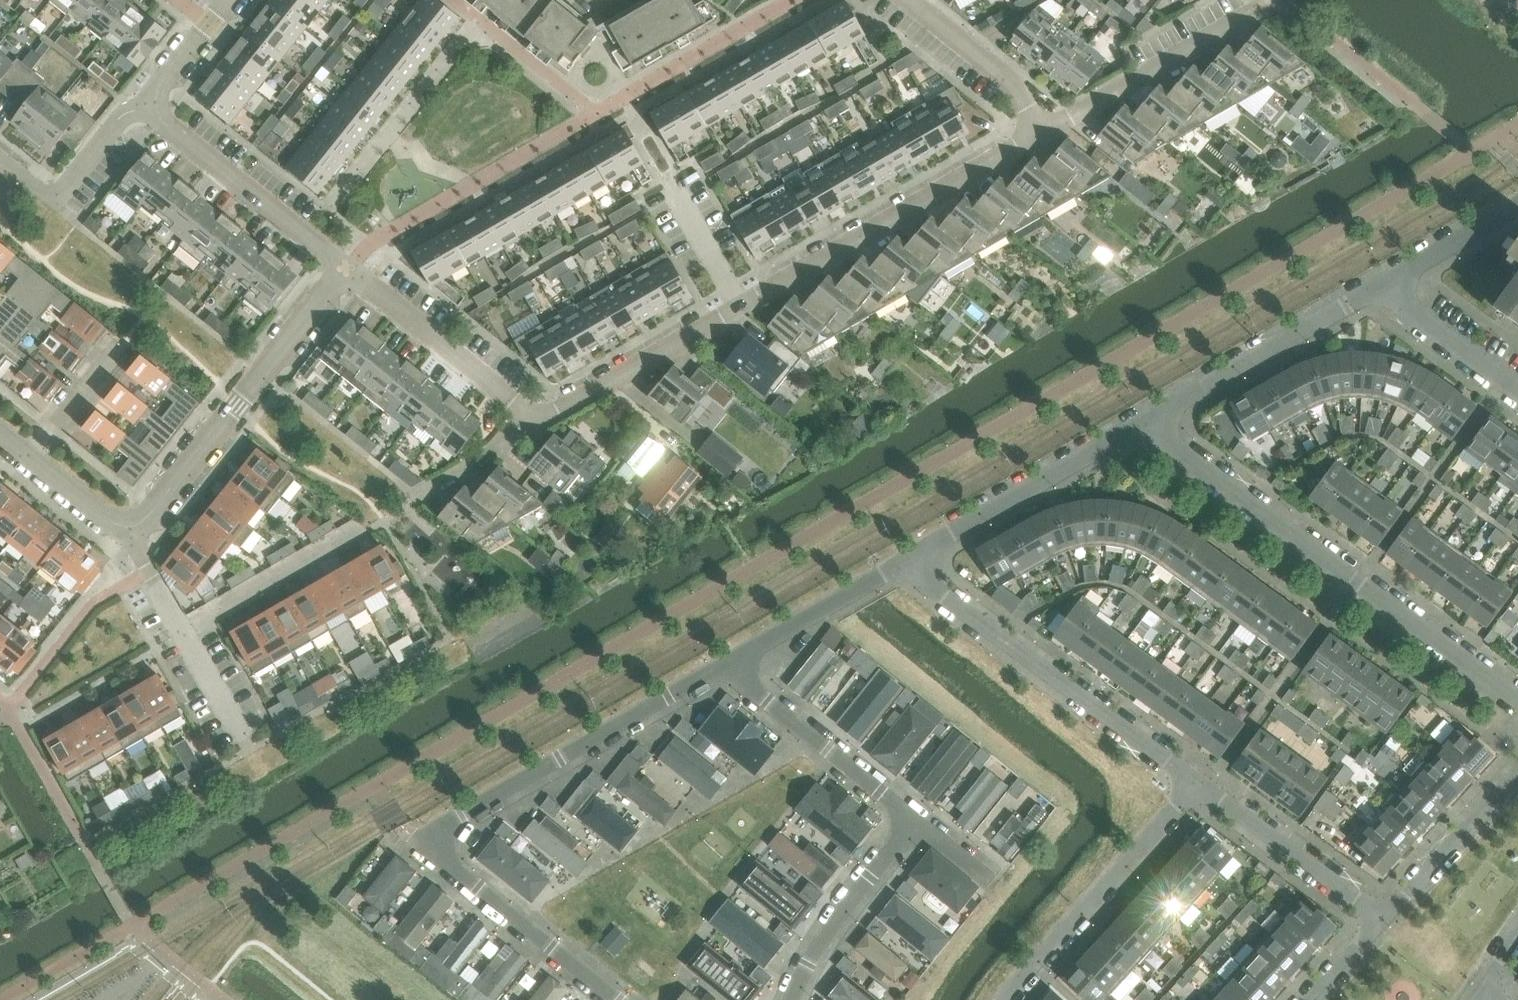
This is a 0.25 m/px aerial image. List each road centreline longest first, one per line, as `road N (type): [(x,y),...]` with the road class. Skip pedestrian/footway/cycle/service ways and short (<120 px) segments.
road 1 (residential): [(621,999),(423,838),(725,661)]
road 2 (residential): [(538,420),(1054,119)]
road 3 (residential): [(1517,698),(1141,418)]
road 4 (residential): [(1199,782),(894,561)]
road 5 (residential): [(346,269),(127,528)]
road 6 (residential): [(1001,999),(1199,782)]
road 7 (residential): [(894,561),(1141,418)]
road 8 (residential): [(1141,418),(1378,281)]
road 9 (residential): [(152,112),(346,269)]
road 10 (residential): [(915,820),(725,661)]
road 11 (residential): [(346,269),(538,420)]
road 12 (residential): [(241,734),(127,528)]
road 13 (residential): [(1384,919),(1199,782)]
road 14 (residential): [(1054,119),(1249,10)]
road 15 (residential): [(794,999),(809,964),(915,820)]
road 16 (residential): [(0,154),(53,198),(119,117),(152,112)]
road 17 (residential): [(1517,768),(1384,919)]
road 18 (residential): [(725,661),(894,561)]
road 19 (residential): [(1054,119),(913,0)]
road 20 (residential): [(1517,390),(1378,281)]
road 21 (residential): [(1378,281),(1517,201)]
road 22 (residential): [(417,497),(538,420)]
road 23 (residential): [(34,456),(120,343)]
road 24 (residential): [(152,112),(158,86),(228,0)]

